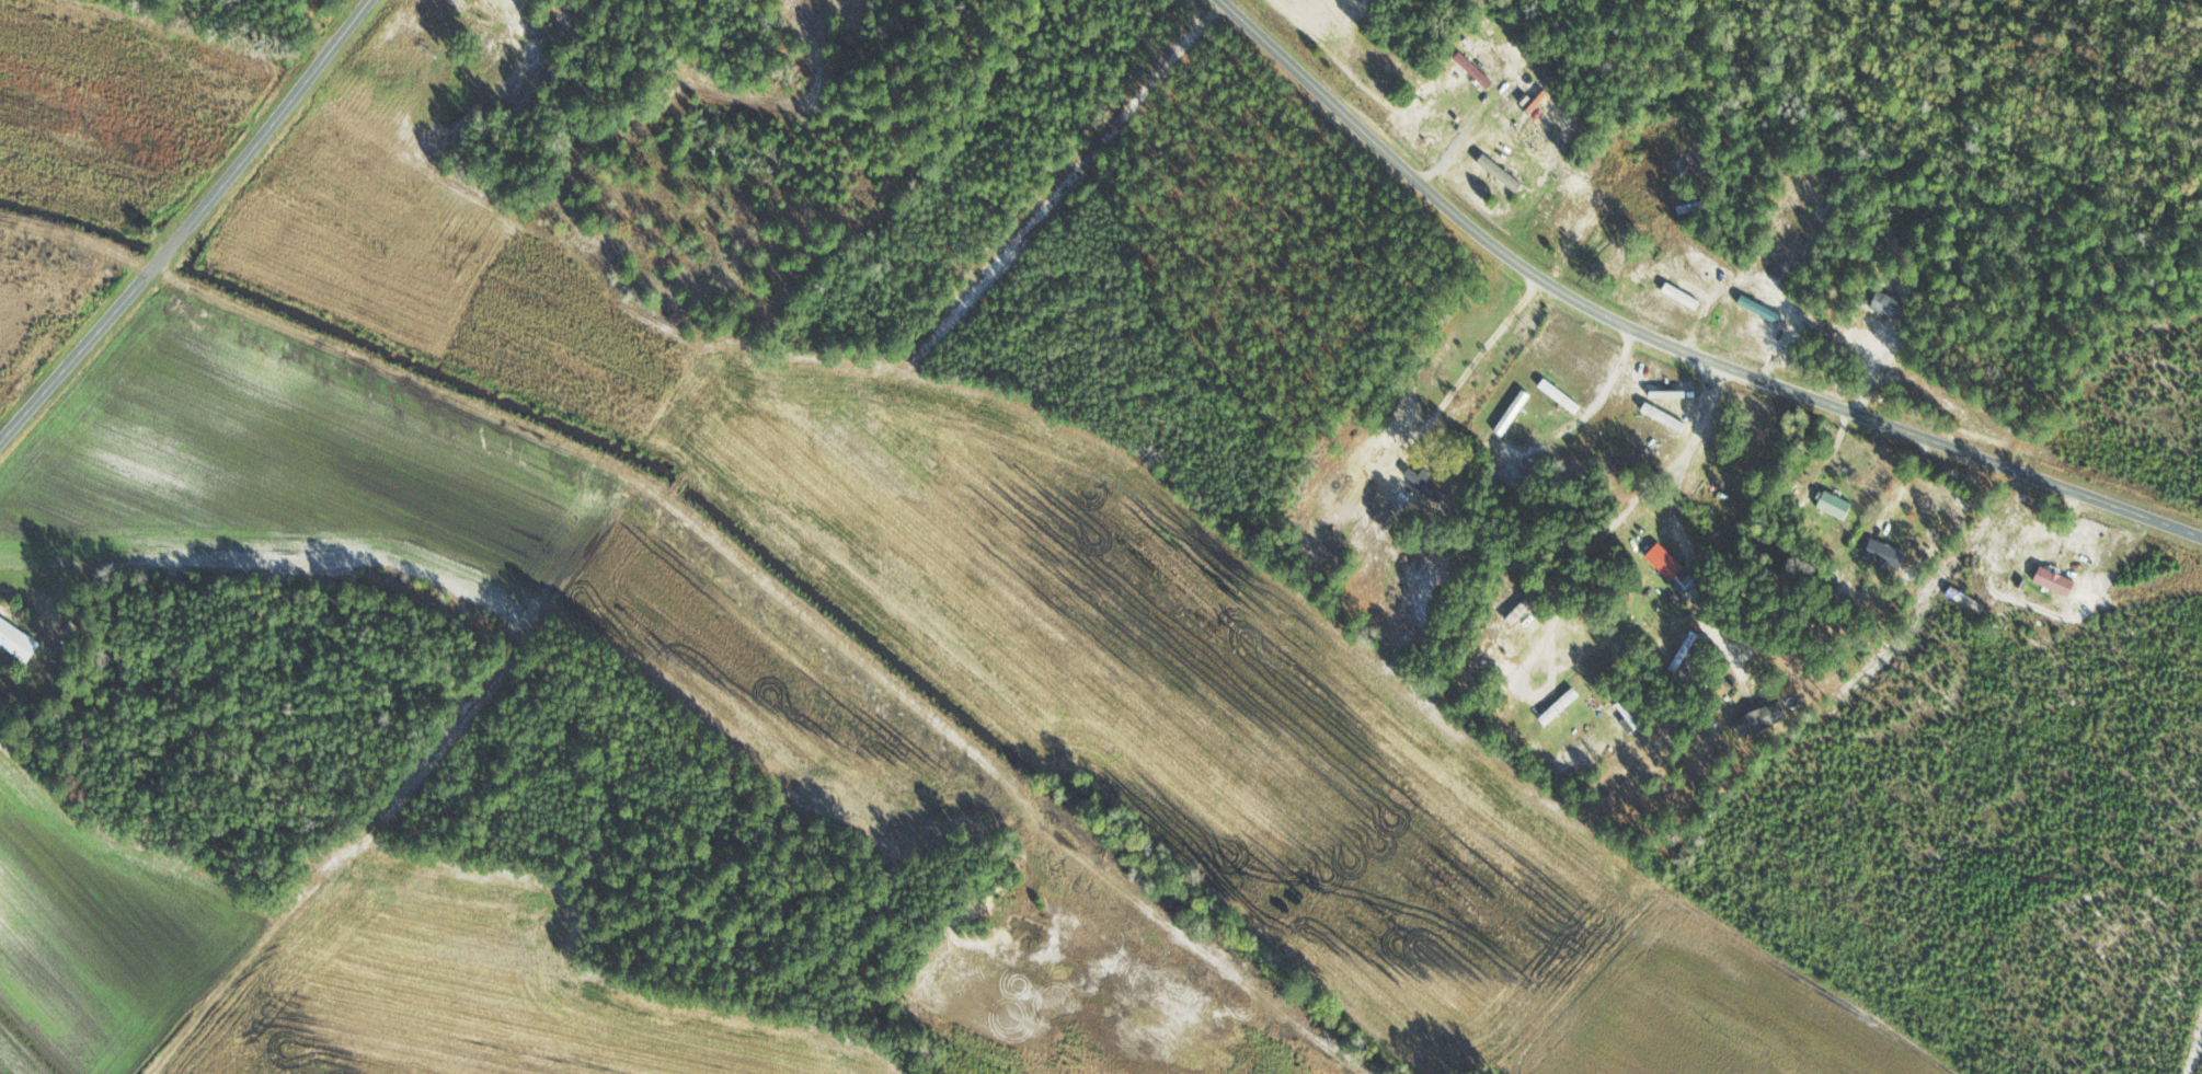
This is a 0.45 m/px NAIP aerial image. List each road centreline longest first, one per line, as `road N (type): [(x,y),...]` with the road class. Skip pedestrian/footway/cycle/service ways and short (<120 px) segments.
road 1 (residential): [(2201,558),(1637,337),(1211,0)]
road 2 (residential): [(0,444),(378,0)]

